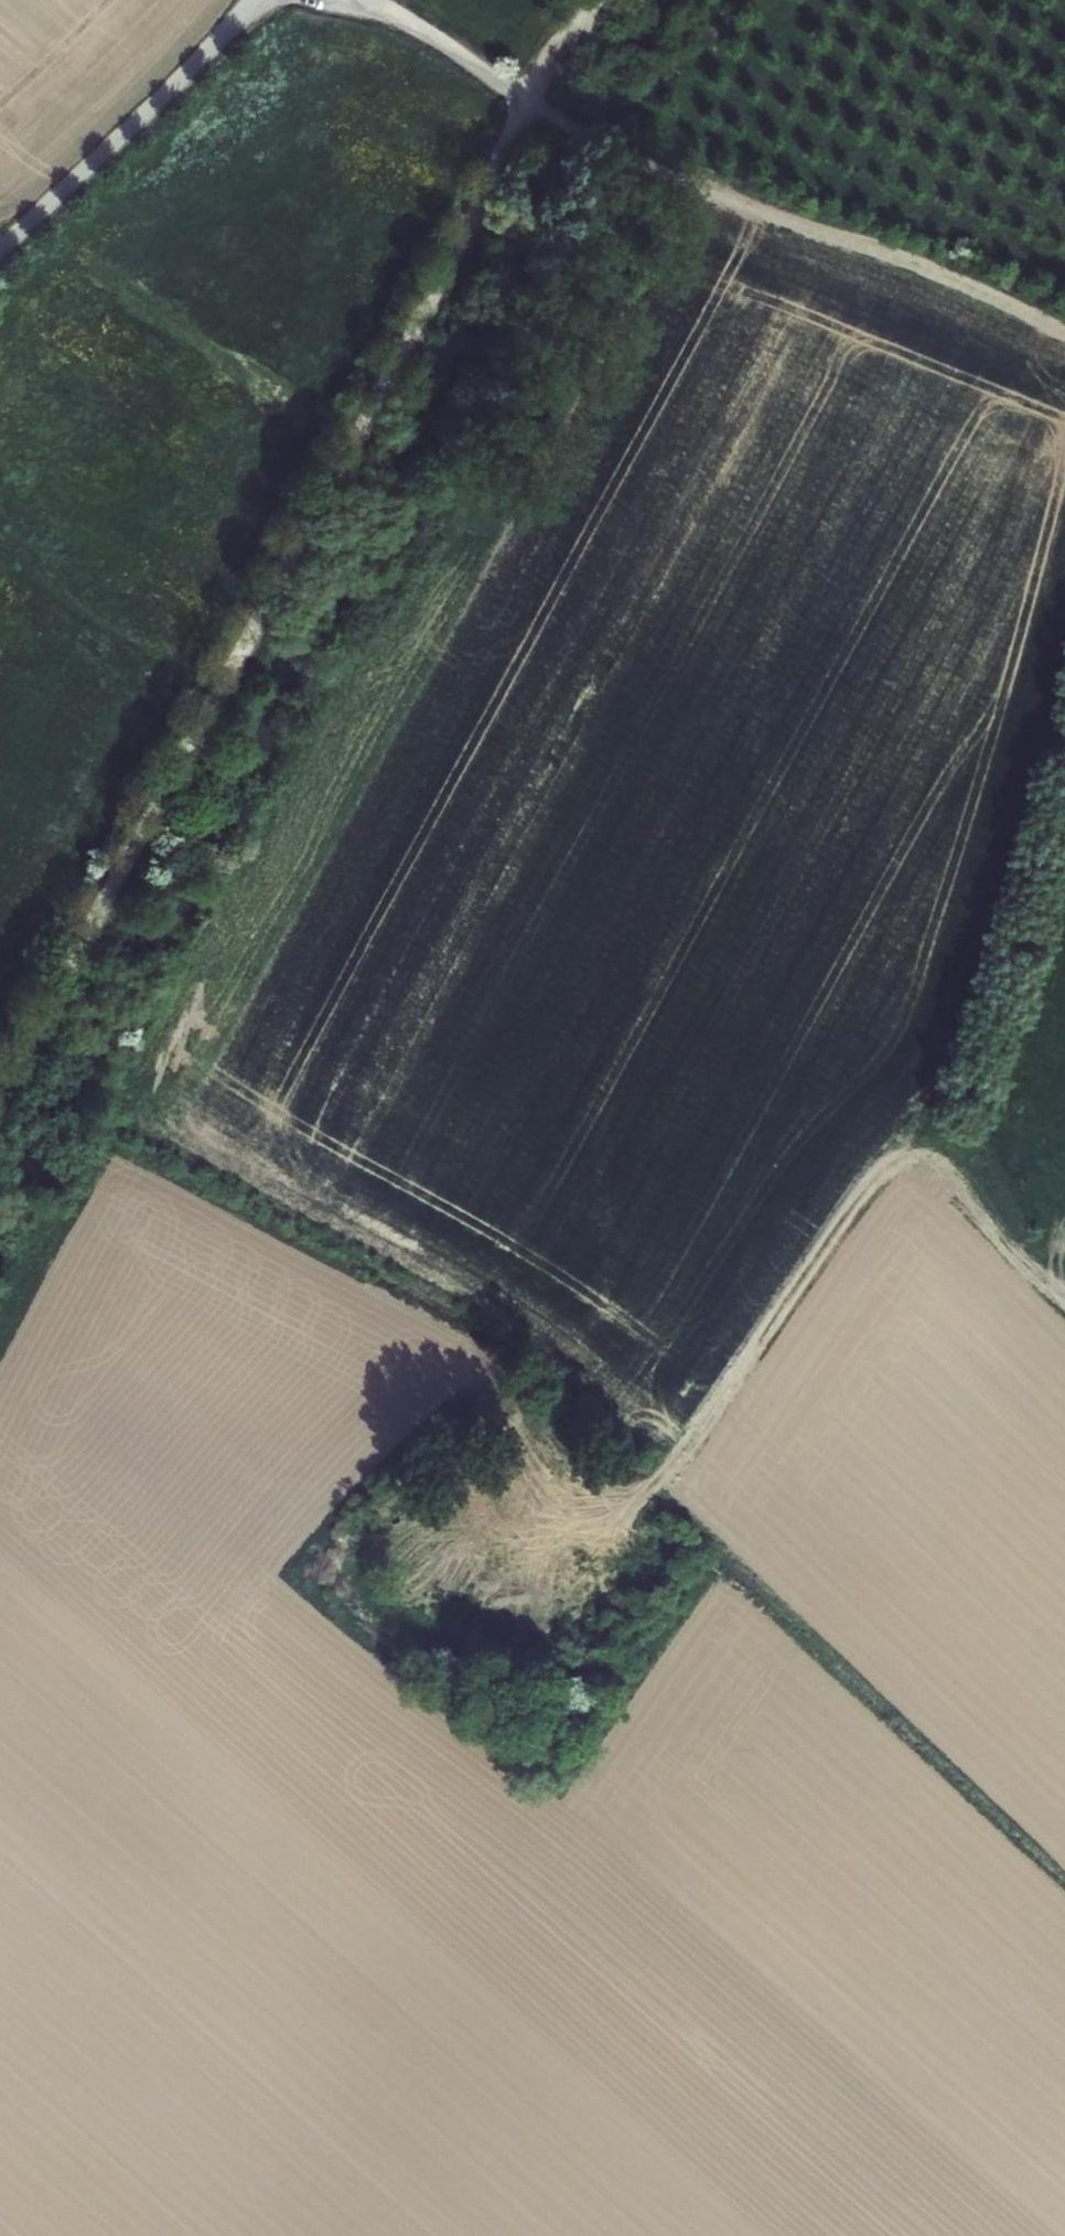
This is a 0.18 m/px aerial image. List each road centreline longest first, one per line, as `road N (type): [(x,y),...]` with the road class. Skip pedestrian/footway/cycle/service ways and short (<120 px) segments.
road 1 (track): [(532,102),(706,194),(1064,327)]
road 2 (residential): [(0,250),(256,0)]
road 3 (track): [(532,102),(364,0)]
road 4 (track): [(948,1178),(1064,1295)]

